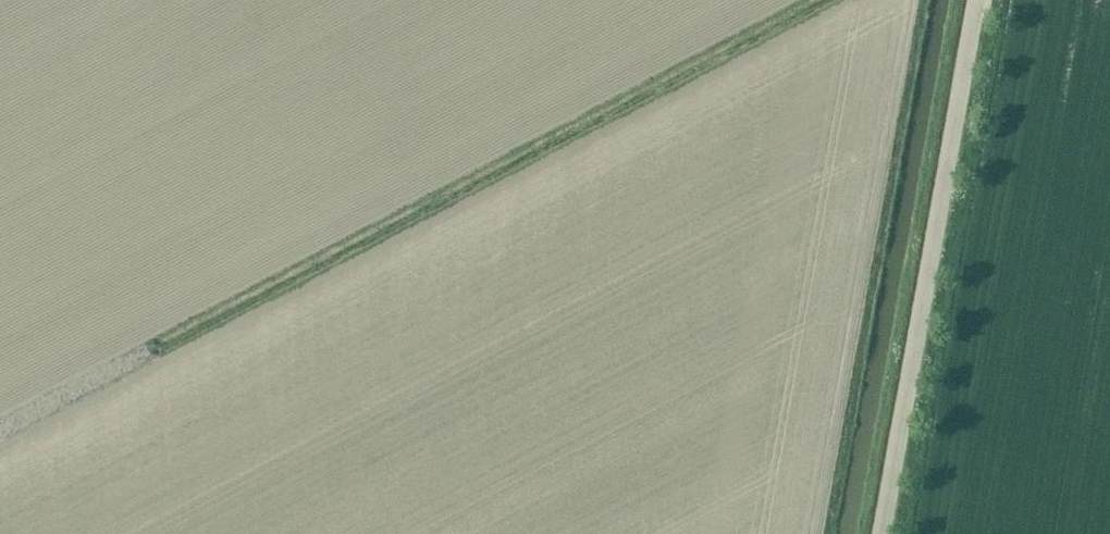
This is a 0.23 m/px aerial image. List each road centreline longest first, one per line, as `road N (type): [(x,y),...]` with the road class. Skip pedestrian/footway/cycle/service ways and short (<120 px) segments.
road 1 (unclassified): [(879,533),(972,0)]

